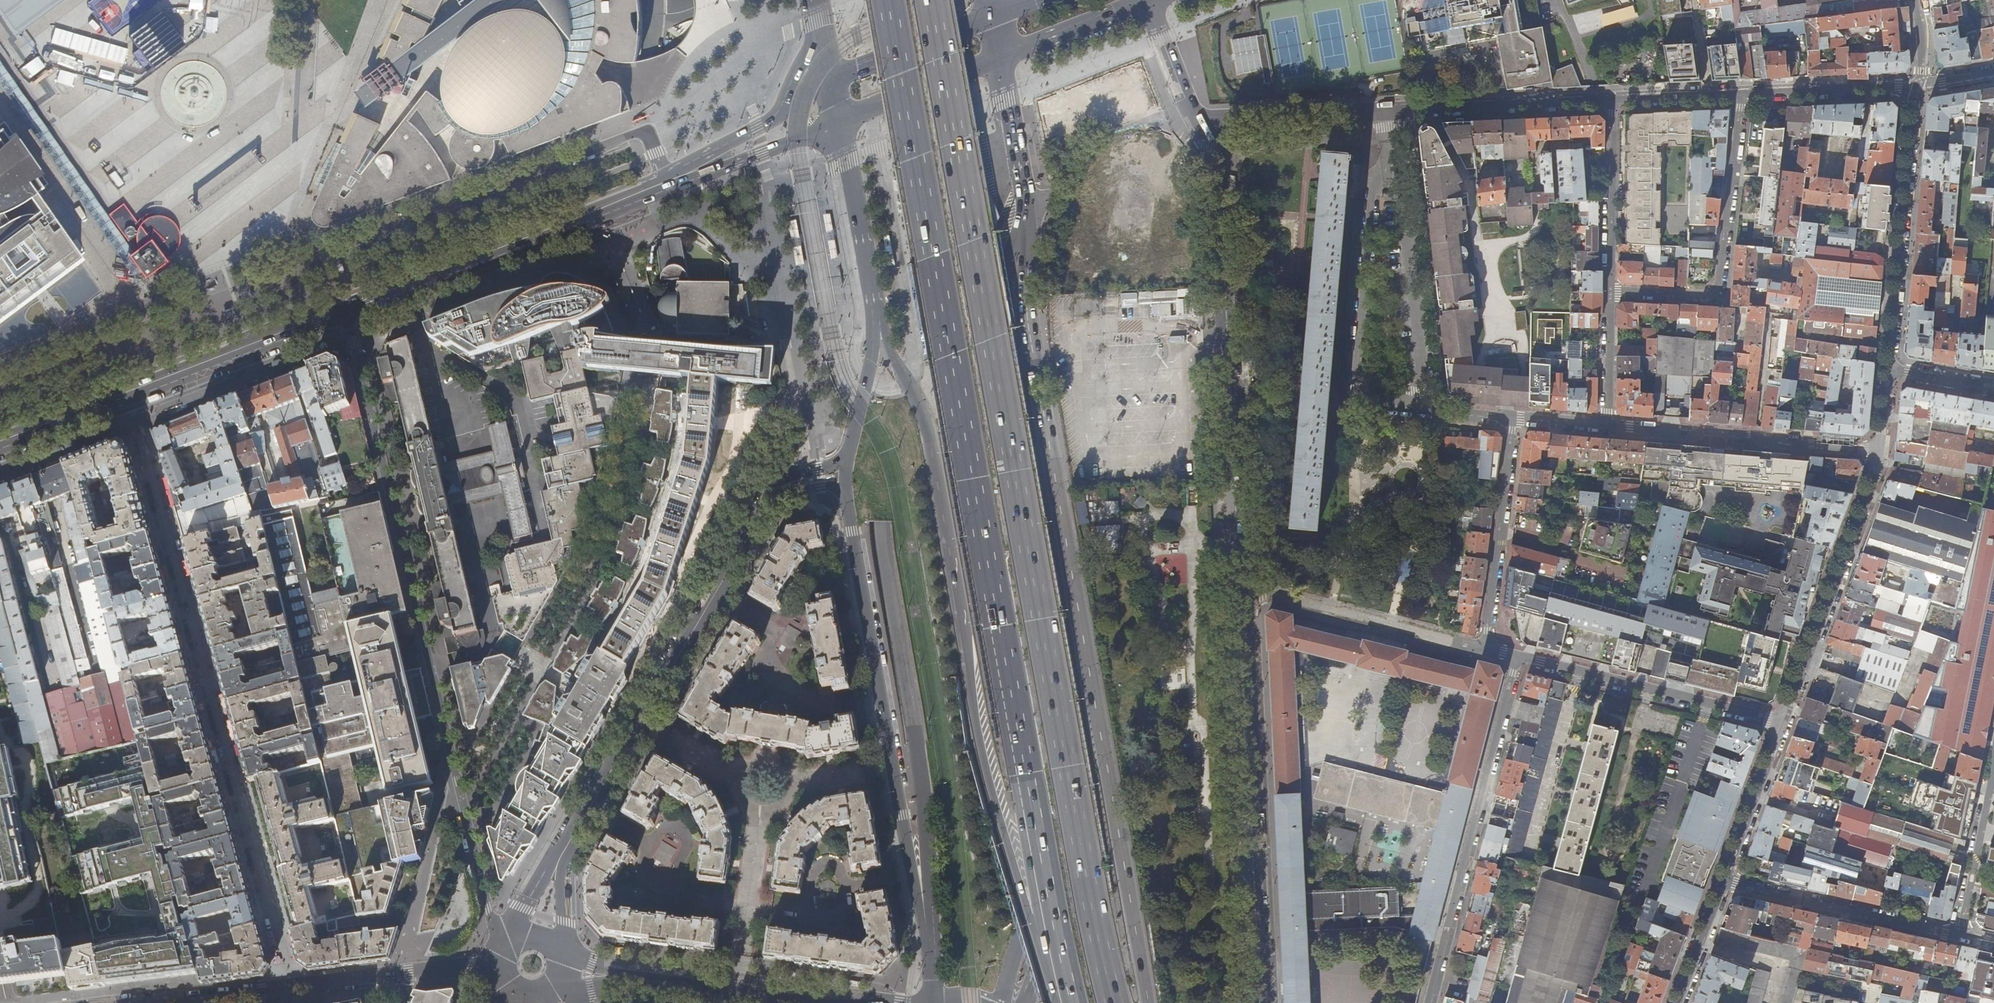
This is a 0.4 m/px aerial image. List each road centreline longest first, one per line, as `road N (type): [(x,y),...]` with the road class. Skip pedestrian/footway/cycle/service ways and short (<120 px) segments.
road 1 (primary): [(1008,1002),(1008,976),(1041,868),(1048,750),(915,0)]
road 2 (trunk): [(1109,1002),(1043,654),(939,0)]
road 3 (primary): [(879,0),(929,292),(880,522),(922,784),(927,924)]
road 4 (trunk): [(895,0),(1007,644),(1043,910)]
road 5 (primary): [(1016,1002),(1031,986),(1062,872),(1073,753),(1002,302),(1025,214)]
road 6 (trunk): [(1148,1002),(1035,384),(1025,214)]
road 7 (trunk): [(870,279),(892,352),(924,410),(980,735),(1043,910)]
road 8 (residential): [(344,310),(498,949)]
road 9 (residential): [(1260,1002),(1230,393)]
road 10 (primary): [(845,492),(927,924)]
road 11 (tertiary): [(759,517),(559,861)]
road 12 (primary): [(0,446),(344,310)]
road 13 (residential): [(1517,657),(1430,1002)]
road 14 (primary): [(344,310),(669,181)]
road 15 (residential): [(169,1002),(495,963)]
road 16 (residential): [(1741,94),(1721,297),(1611,292)]
road 17 (residential): [(1919,85),(1887,368)]
road 18 (residential): [(1879,454),(1785,720)]
road 19 (residential): [(1785,720),(1517,657)]
road 20 (residential): [(1230,393),(1219,161),(1203,122)]
road 21 (residential): [(1879,454),(1607,425)]
road 22 (residential): [(1427,410),(1400,179),(1391,161)]
road 23 (residential): [(1391,161),(1373,185),(1352,402)]
road 24 (residential): [(1722,883),(1962,937)]
road 25 (residential): [(1514,418),(1487,631),(1491,647)]
road 26 (residential): [(1386,109),(1612,99)]
road 27 (residential): [(1612,99),(1611,292)]
road 28 (residential): [(1203,122),(1386,109)]
road 29 (primary): [(669,181),(698,179),(841,122)]
road 30 (primary): [(870,279),(872,352),(848,456)]
road 31 (residential): [(1741,94),(1919,85)]
road 32 (primary): [(992,14),(827,80)]
road 33 (residential): [(1785,720),(1722,883)]
road 34 (tertiary): [(736,993),(618,976),(568,957)]
road 35 (residential): [(1993,768),(1962,937)]
road 36 (primary): [(841,122),(999,58)]
road 37 (primary): [(999,58),(1148,0)]
road 38 (primary): [(841,122),(870,279)]
road 39 (primary): [(1025,214),(999,58)]
road 40 (residential): [(1148,0),(1203,122)]
road 41 (residential): [(1611,292),(1607,425)]
road 42 (residential): [(1612,99),(1741,94)]
road 43 (residential): [(1722,883),(1678,1002)]
road 44 (primary): [(774,116),(669,181)]
road 45 (residential): [(1230,393),(1352,402)]

